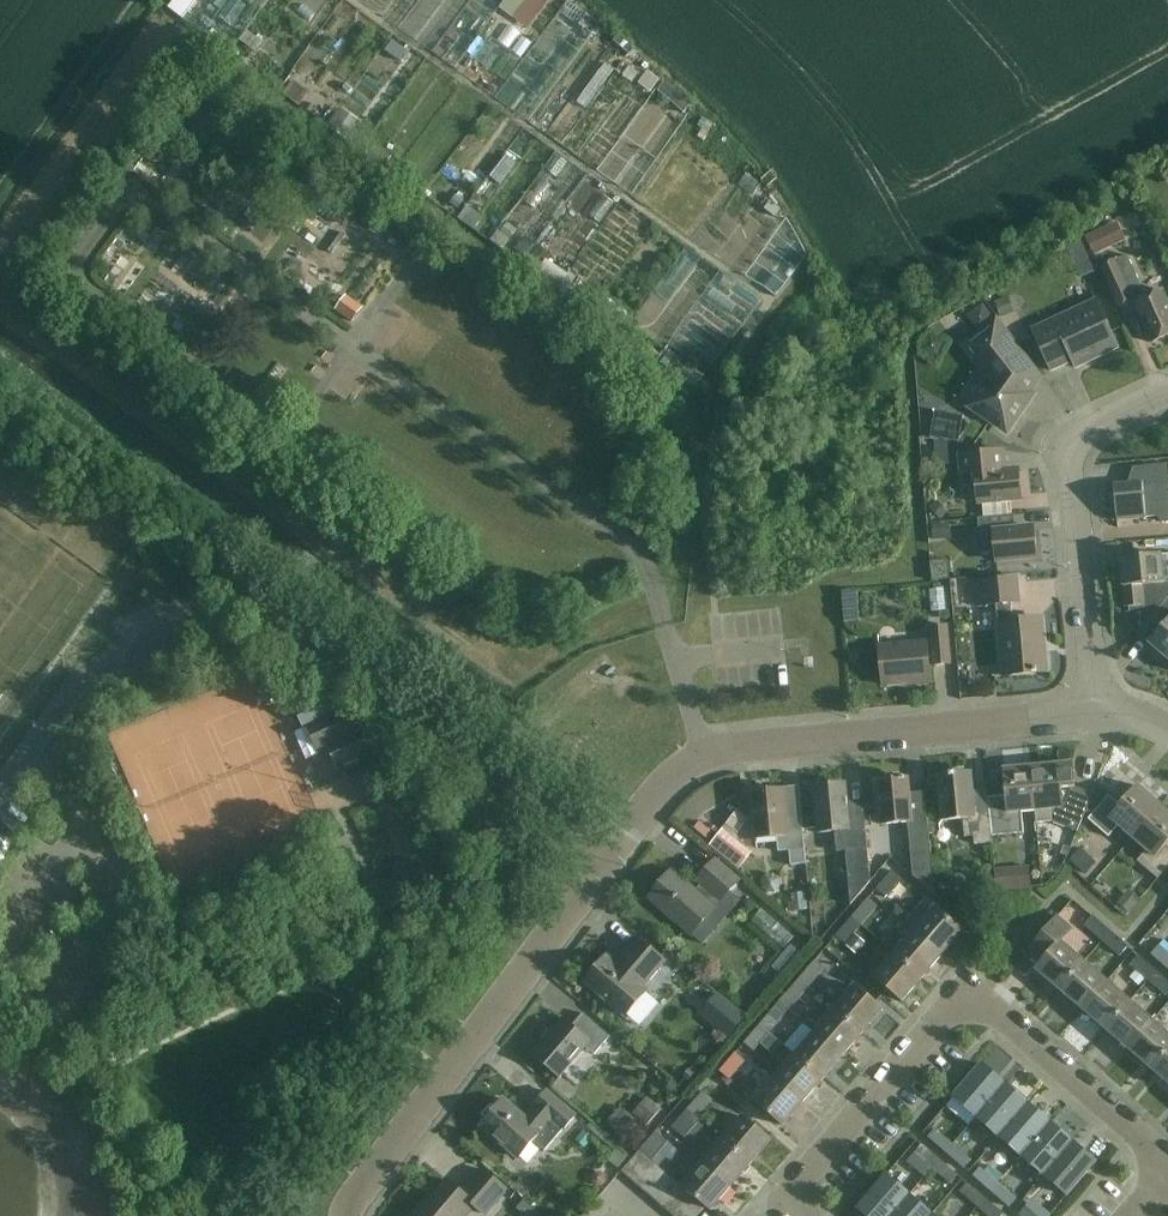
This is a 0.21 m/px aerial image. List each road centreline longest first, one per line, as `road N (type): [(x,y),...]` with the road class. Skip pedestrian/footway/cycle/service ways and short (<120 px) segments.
road 1 (residential): [(0,795),(90,679),(262,614),(610,852)]
road 2 (residential): [(703,753),(650,578),(627,539),(406,383)]
road 3 (residential): [(352,1215),(610,852)]
road 4 (residential): [(703,753),(1092,710)]
road 5 (residential): [(1092,710),(1073,458),(1096,425),(1167,392)]
road 6 (residential): [(980,1002),(954,1005),(797,1189),(795,1215)]
road 7 (residential): [(1167,1162),(980,1002)]
road 8 (residential): [(610,852),(682,761),(703,753)]

